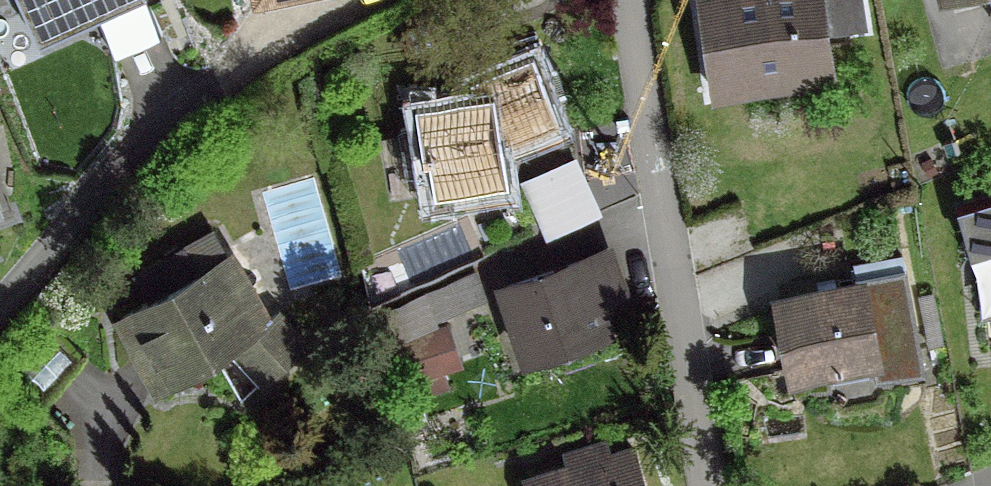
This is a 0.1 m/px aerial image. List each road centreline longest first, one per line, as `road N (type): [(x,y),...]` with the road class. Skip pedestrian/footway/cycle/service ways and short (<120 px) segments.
road 1 (residential): [(702,485),(621,0)]

